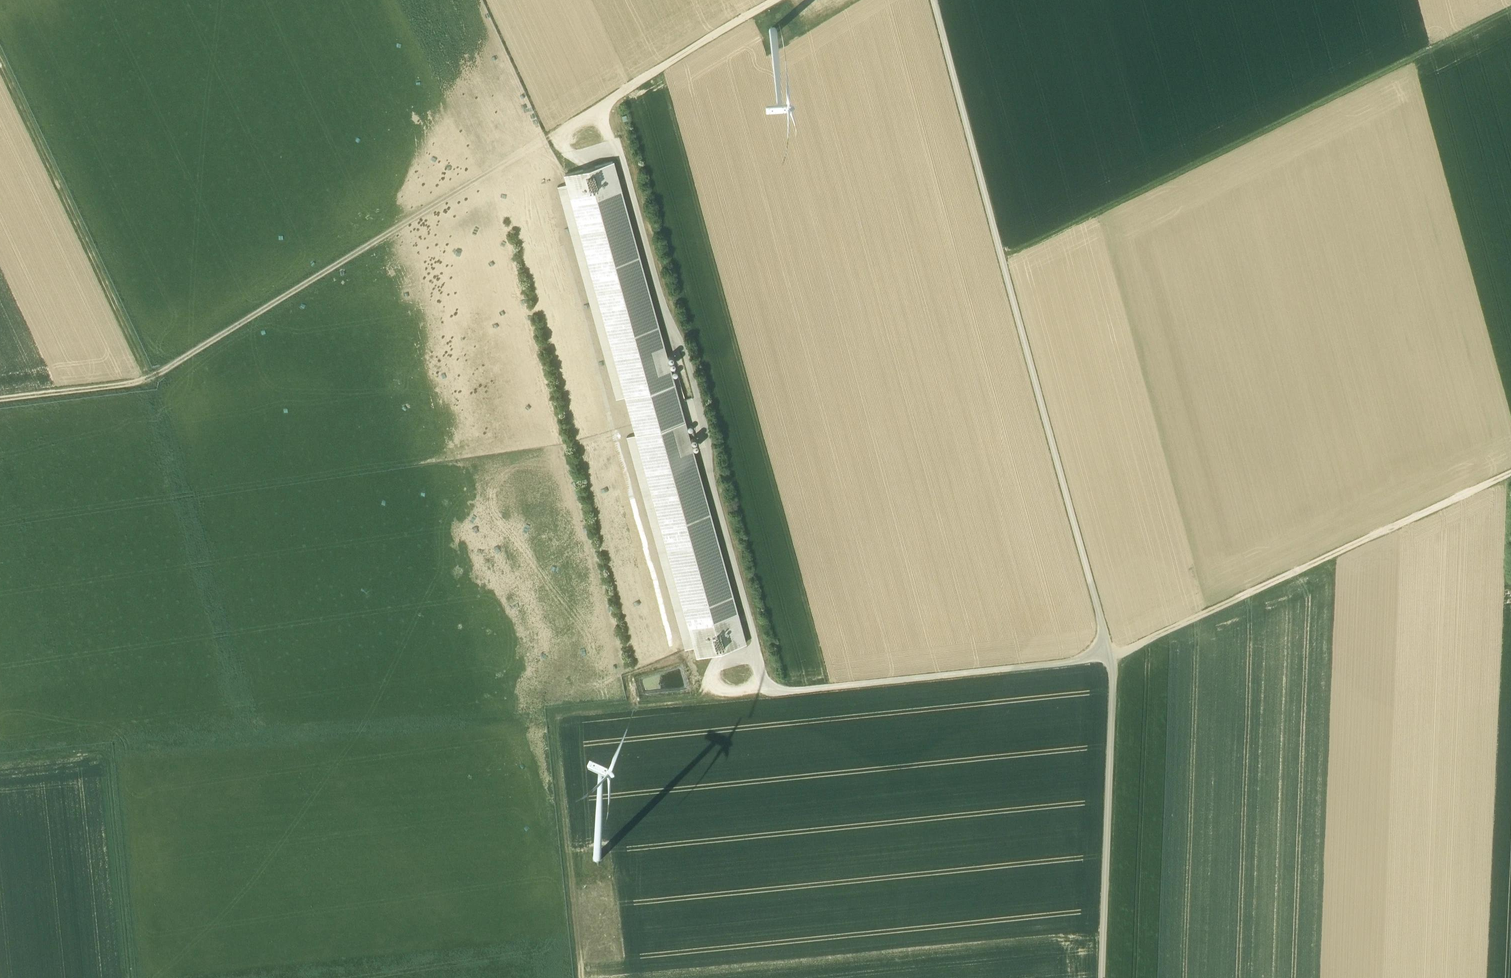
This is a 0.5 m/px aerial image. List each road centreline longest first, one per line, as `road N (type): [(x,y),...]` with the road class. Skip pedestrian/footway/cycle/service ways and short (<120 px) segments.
road 1 (track): [(1510,473),(1098,660),(105,753)]
road 2 (track): [(934,0),(1111,656),(1100,977)]
road 3 (track): [(0,63),(149,379),(551,134)]
road 4 (track): [(755,651),(695,388),(602,104)]
road 5 (track): [(1003,259),(1510,8)]
road 6 (track): [(247,738),(149,379),(0,398)]
road 7 (track): [(105,753),(128,977)]
road 8 (track): [(574,903),(560,769)]
road 9 (track): [(755,651),(709,666),(708,678),(712,686),(765,678)]

